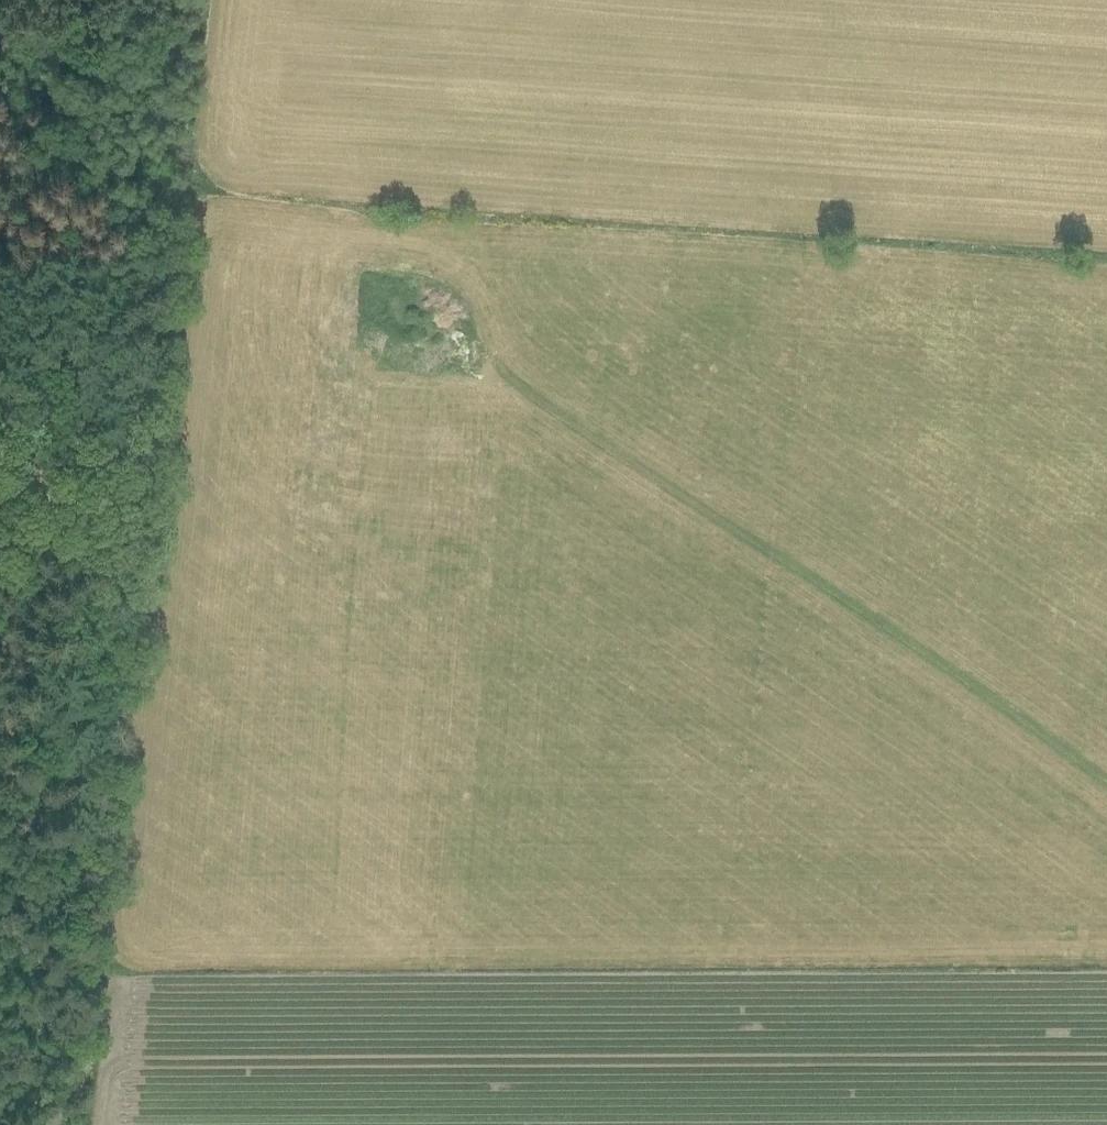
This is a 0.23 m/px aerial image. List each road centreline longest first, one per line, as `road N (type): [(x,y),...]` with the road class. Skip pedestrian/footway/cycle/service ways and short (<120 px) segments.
road 1 (track): [(64,1124),(81,972),(73,882),(38,788),(0,726)]

